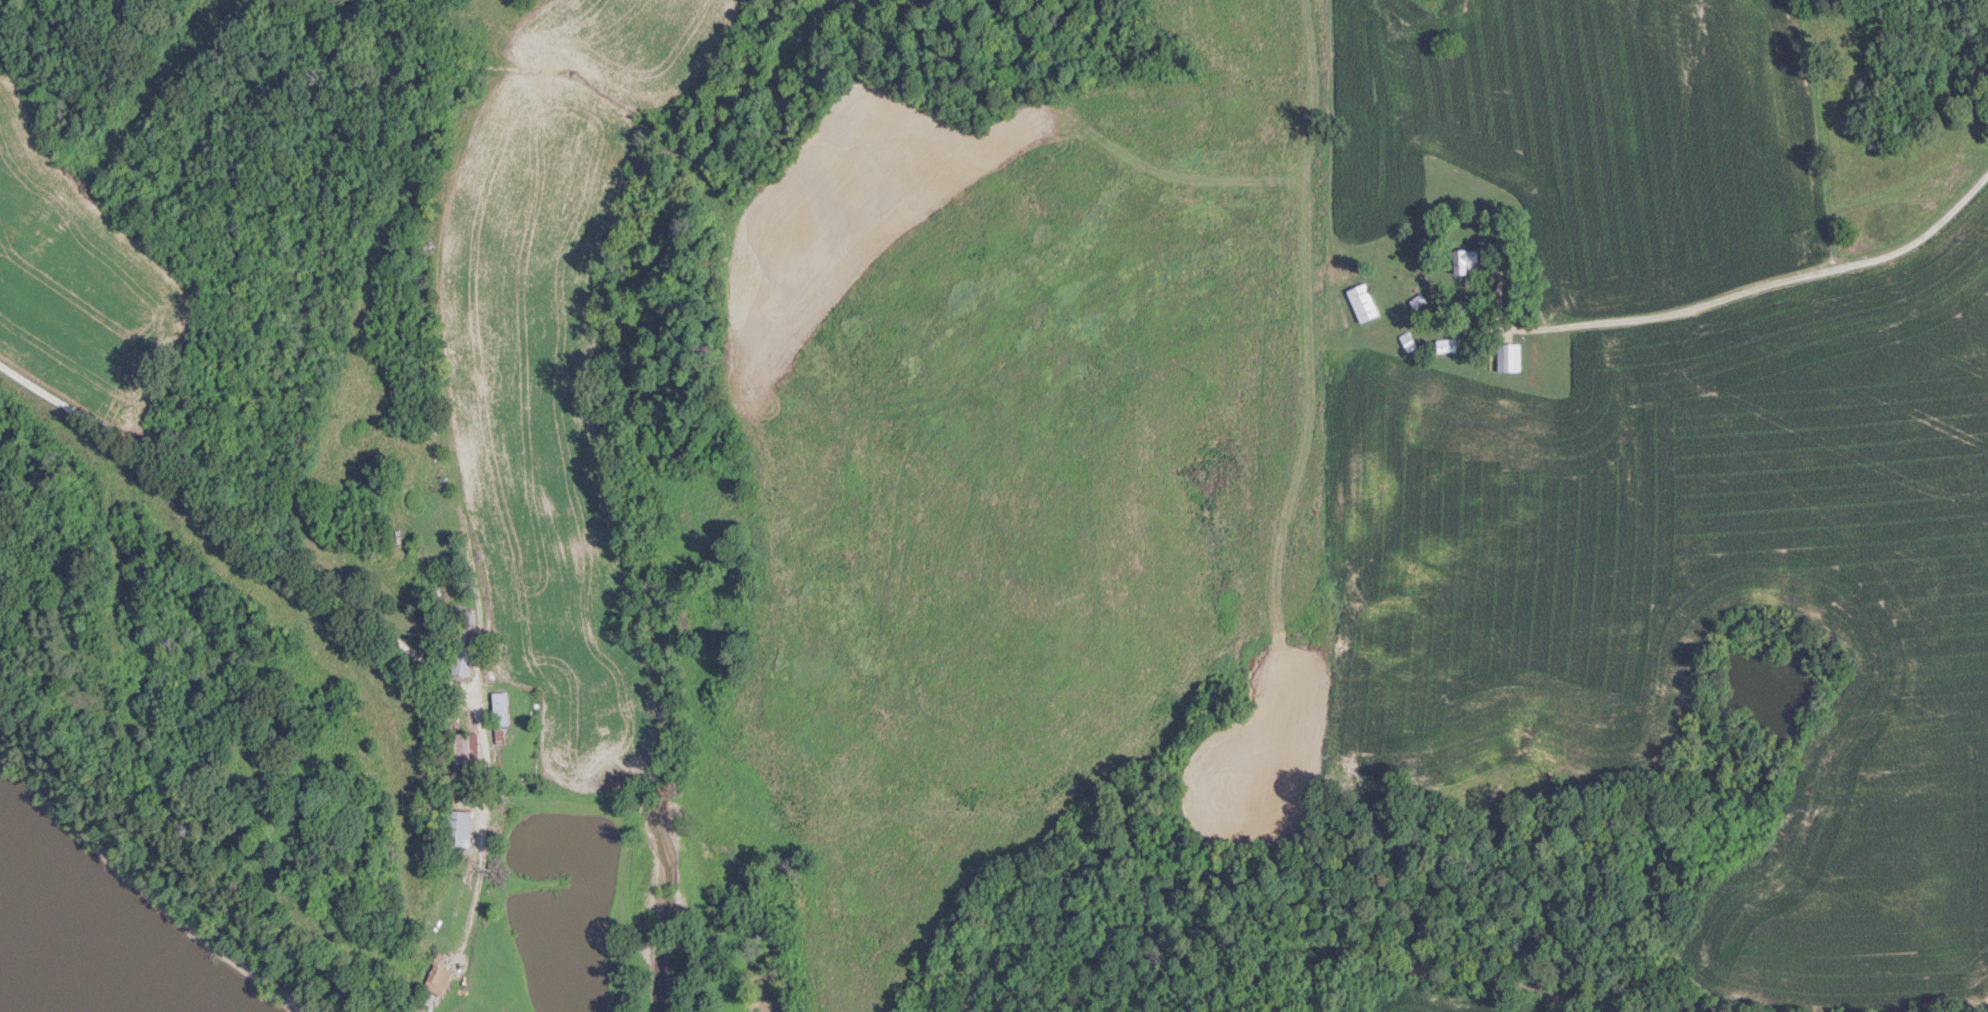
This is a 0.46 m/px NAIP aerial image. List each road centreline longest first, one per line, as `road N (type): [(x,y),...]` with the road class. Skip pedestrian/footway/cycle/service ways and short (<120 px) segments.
road 1 (residential): [(428,668),(213,476),(0,358)]

